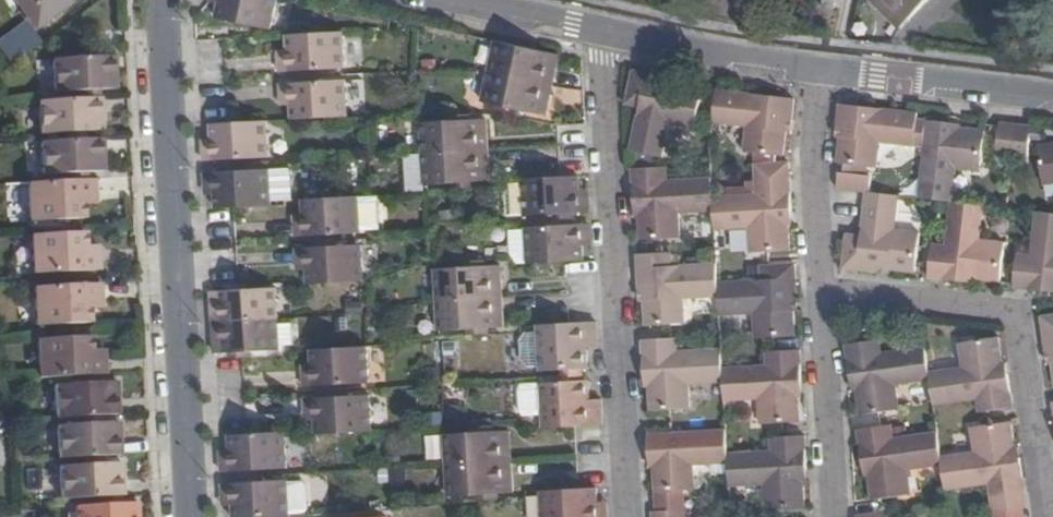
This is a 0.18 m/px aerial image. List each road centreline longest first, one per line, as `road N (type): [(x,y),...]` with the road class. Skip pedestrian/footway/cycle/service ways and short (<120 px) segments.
road 1 (residential): [(191,516),(167,0)]
road 2 (residential): [(630,516),(602,32)]
road 3 (residential): [(1047,516),(1013,315),(824,293)]
road 4 (residential): [(815,72),(1052,96)]
road 5 (residential): [(836,516),(824,293)]
road 6 (residential): [(824,293),(815,72)]
road 7 (residential): [(602,32),(815,72)]
road 8 (residential): [(454,0),(602,32)]

